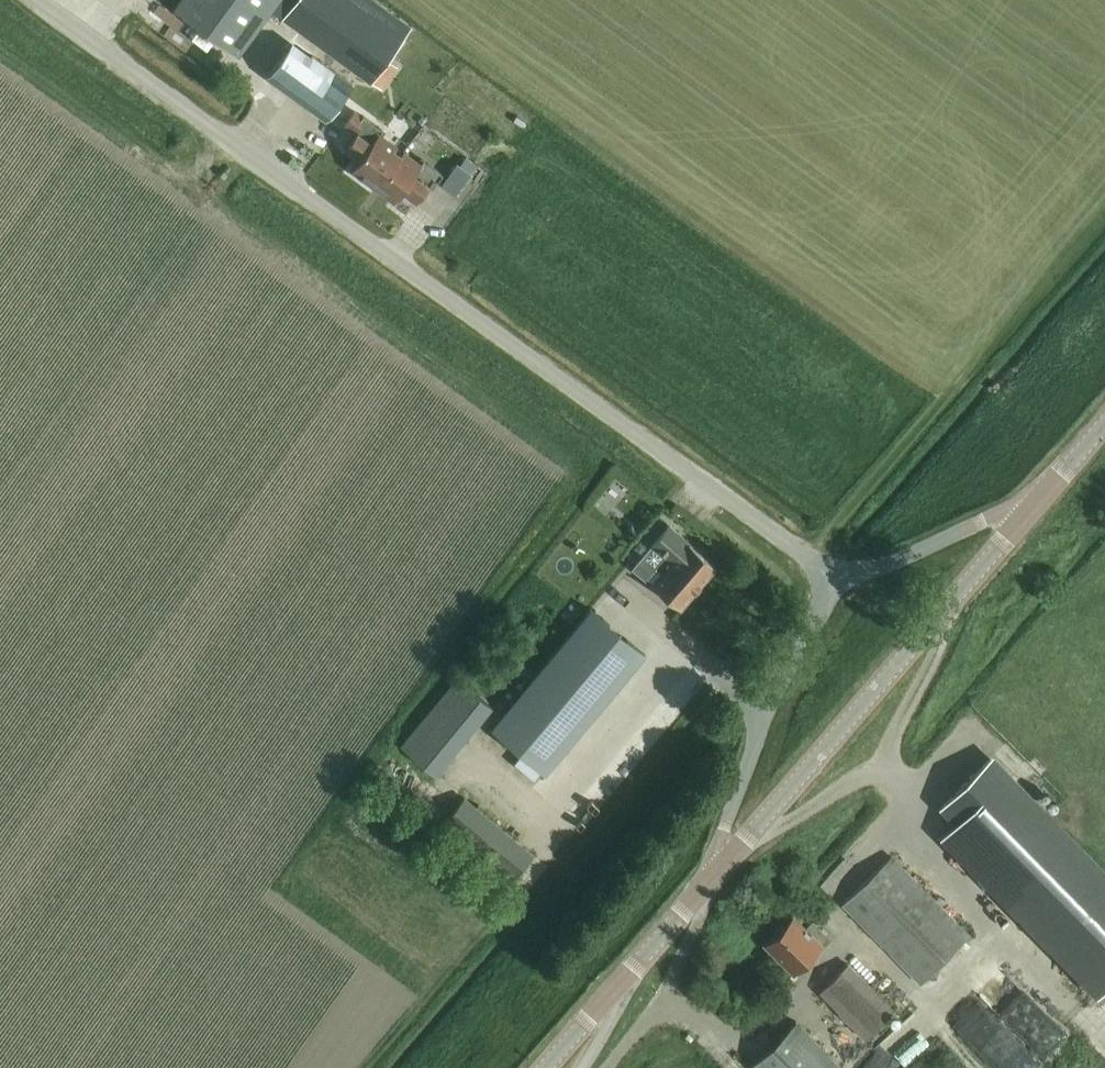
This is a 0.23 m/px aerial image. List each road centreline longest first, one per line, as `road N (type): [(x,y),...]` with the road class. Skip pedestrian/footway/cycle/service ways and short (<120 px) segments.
road 1 (unclassified): [(833,579),(27,0)]
road 2 (secondary): [(707,880),(1048,490)]
road 3 (unclassified): [(707,880),(770,697),(833,579)]
road 4 (unclassified): [(833,579),(888,562),(1048,490)]
road 5 (secondary): [(609,990),(707,880)]

